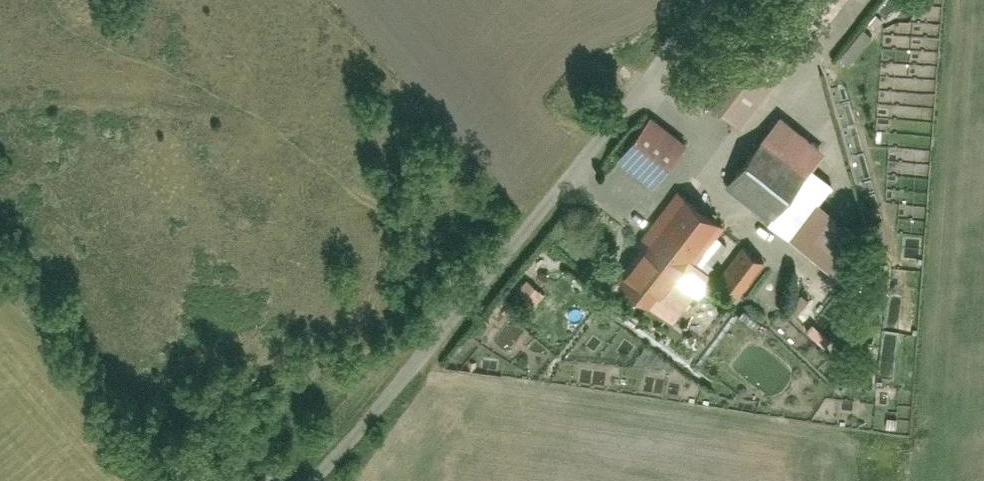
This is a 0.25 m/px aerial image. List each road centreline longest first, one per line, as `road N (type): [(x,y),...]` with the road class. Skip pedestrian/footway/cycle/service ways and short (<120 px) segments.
road 1 (residential): [(713,0),(542,227),(317,480)]

